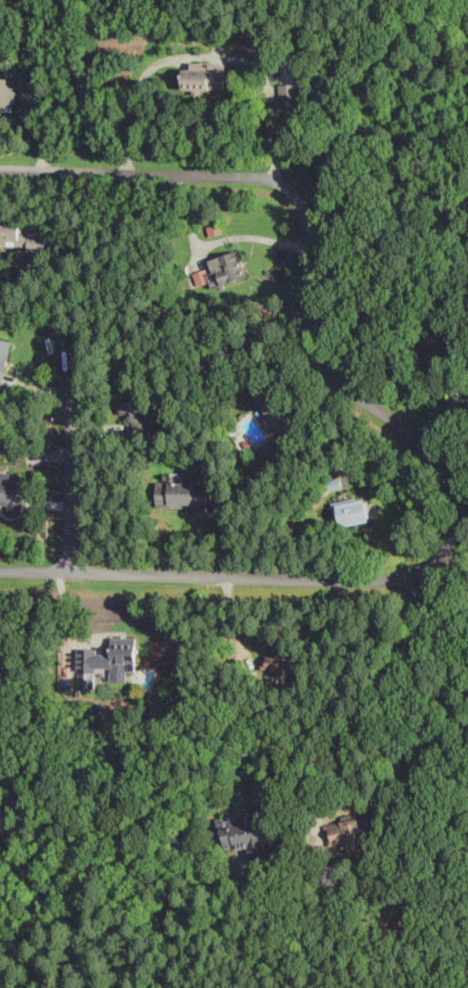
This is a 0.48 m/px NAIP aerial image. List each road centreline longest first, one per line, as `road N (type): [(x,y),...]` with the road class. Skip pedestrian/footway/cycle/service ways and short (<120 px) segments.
road 1 (residential): [(0,570),(383,585),(427,573),(454,543),(458,497),(444,457),(411,428),(329,383),(312,347),(304,220)]
road 2 (residential): [(304,220),(301,179),(0,171)]
road 3 (residential): [(75,572),(78,358)]

